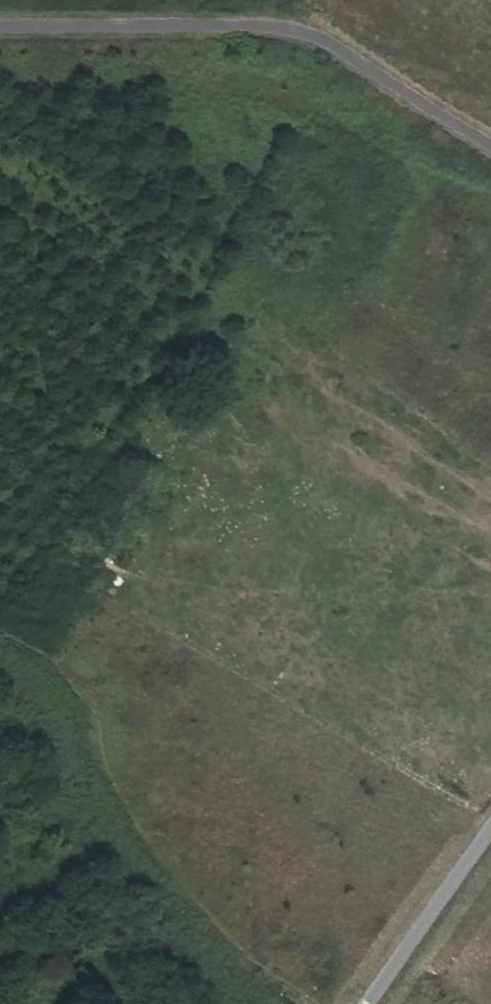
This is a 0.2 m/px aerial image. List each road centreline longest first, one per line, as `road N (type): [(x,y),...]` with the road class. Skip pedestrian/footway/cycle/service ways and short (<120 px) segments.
road 1 (residential): [(490,833),(368,1003)]

